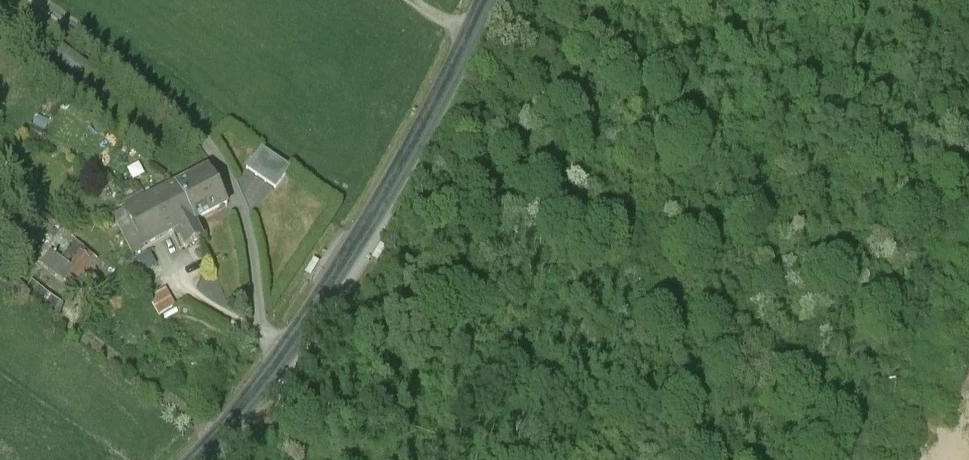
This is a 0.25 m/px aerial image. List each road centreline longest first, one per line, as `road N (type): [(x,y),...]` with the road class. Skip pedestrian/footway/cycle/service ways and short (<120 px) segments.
road 1 (tertiary): [(196,459),(234,421),(327,285),(485,0)]
road 2 (track): [(284,351),(259,329),(245,230),(201,137),(45,0)]

